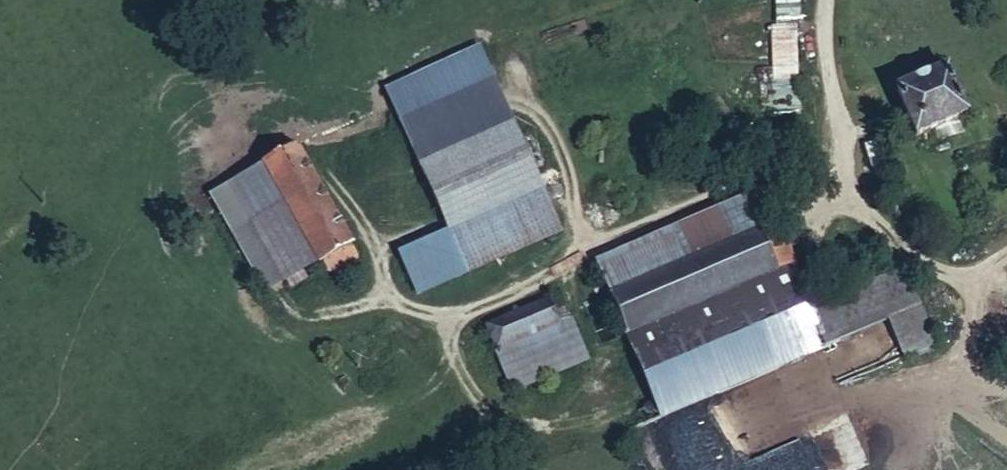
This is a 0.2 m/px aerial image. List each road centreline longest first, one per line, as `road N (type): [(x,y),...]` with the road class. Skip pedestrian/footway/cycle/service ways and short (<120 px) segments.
road 1 (track): [(1006,260),(975,277),(941,277),(871,217)]
road 2 (track): [(975,277),(973,363),(1006,386)]

